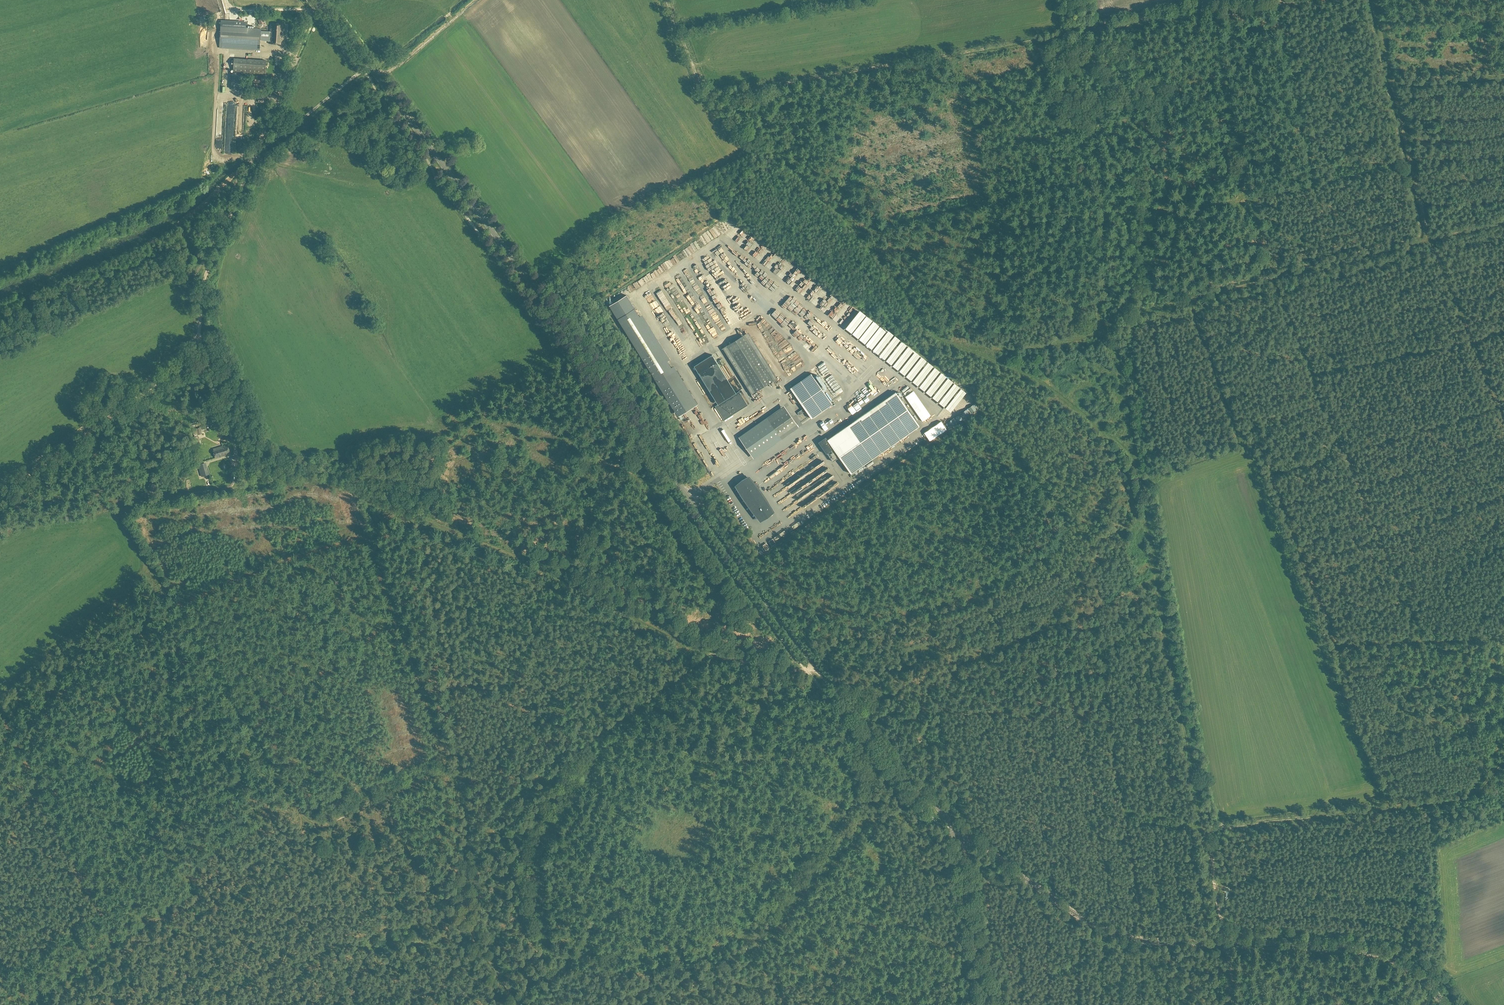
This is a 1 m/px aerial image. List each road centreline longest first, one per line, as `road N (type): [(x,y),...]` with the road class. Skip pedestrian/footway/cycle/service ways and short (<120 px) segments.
road 1 (tertiary): [(954,837),(816,669),(321,1)]
road 2 (track): [(816,669),(700,643),(561,572),(329,475),(247,478),(240,466)]
road 3 (track): [(710,96),(1272,0)]
road 4 (track): [(1135,458),(1236,1004)]
road 5 (track): [(1503,624),(1476,635),(1338,640),(1257,440),(1241,435),(1191,293)]
road 6 (tertiary): [(1444,1004),(1411,972),(1366,952),(1105,931),(977,842),(954,837)]
road 7 (unclassified): [(240,466),(202,347),(203,291),(321,1)]
road 8 (track): [(1372,0),(1433,239),(1503,410)]
road 9 (track): [(1104,329),(1191,293),(1503,222)]
road 10 (track): [(35,1004),(224,883),(378,804)]
road 11 (track): [(0,693),(150,568),(123,519),(128,505),(222,483),(238,460)]
road 12 (track): [(859,233),(944,341),(1045,382),(1135,458)]
road 13 (track): [(897,767),(943,654),(1156,567)]
road 14 (track): [(685,635),(689,659),(590,743),(438,658)]
road 15 (track): [(1205,830),(1473,794),(1503,754)]
road 16 (track): [(445,762),(354,488)]
road 17 (track): [(1380,538),(1274,275)]
road 18 (track): [(767,145),(615,222),(538,292)]
road 19 (track): [(460,754),(469,837),(462,885),(476,939),(518,1004)]
road 20 (track): [(235,199),(0,300)]
road 21 (track): [(0,493),(202,347)]
road 22 (track): [(1100,175),(859,233)]
road 23 (track): [(460,754),(431,626),(419,515)]
road 24 (track): [(1503,494),(1380,538),(1420,636)]
road 25 (track): [(710,96),(859,233)]
road 26 (tertiary): [(984,1004),(954,837)]
road 27 (track): [(1474,340),(1313,371)]
road 28 (track): [(1500,401),(1344,448)]
road 29 (track): [(1104,329),(1100,175)]
road 30 (track): [(960,348),(1021,350),(1104,329)]
road 31 (track): [(1135,458),(1124,376),(1104,329)]
road 32 (track): [(462,885),(413,870),(378,804)]
road 33 (track): [(477,0),(379,78)]

